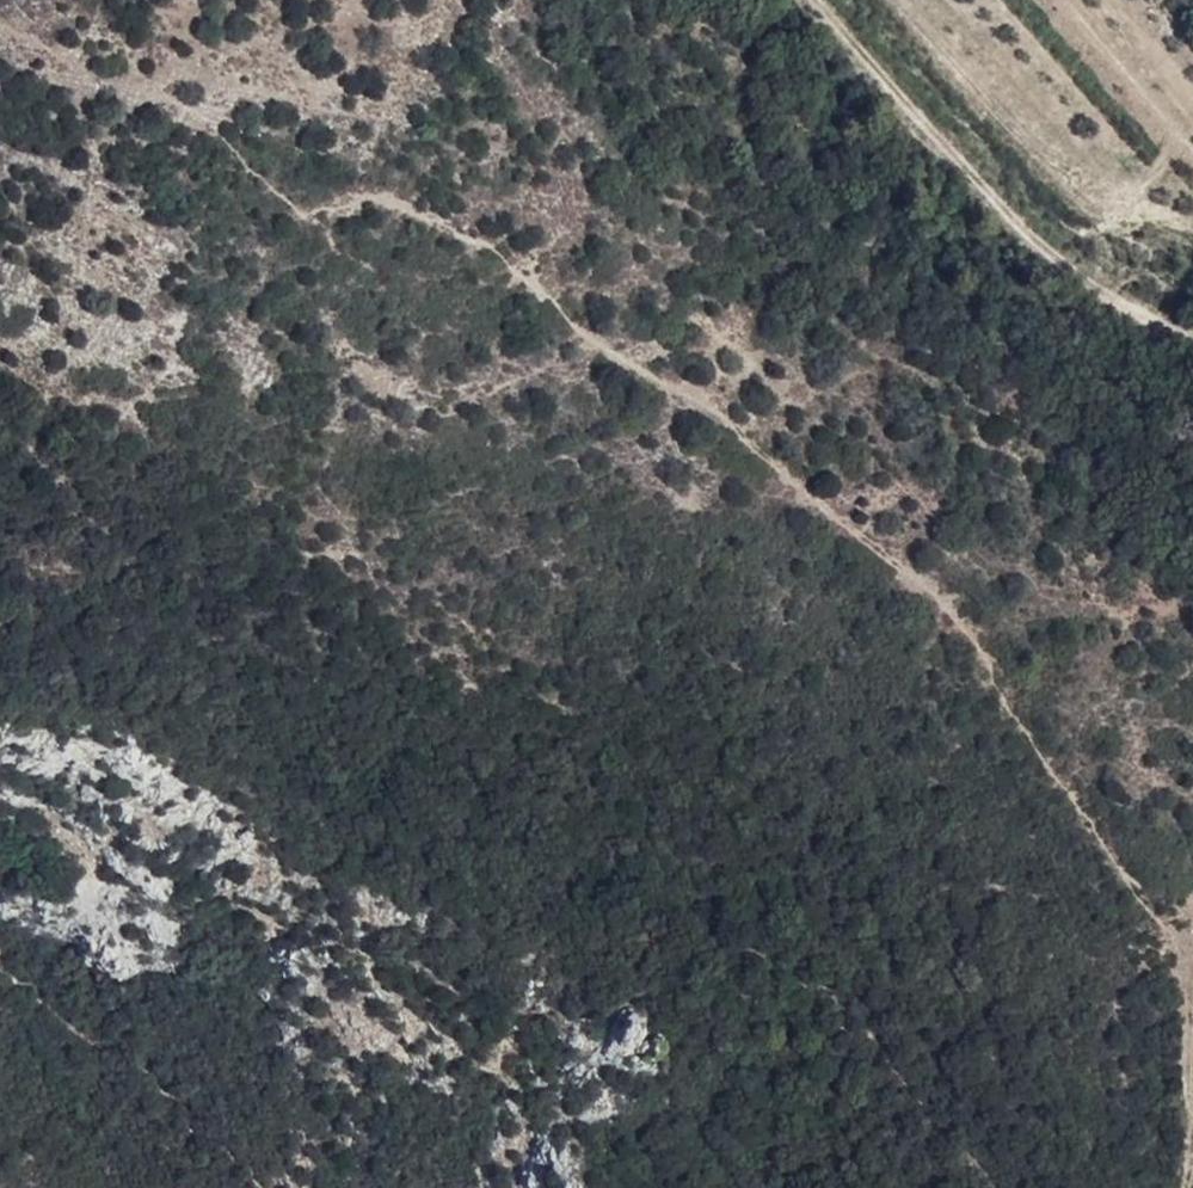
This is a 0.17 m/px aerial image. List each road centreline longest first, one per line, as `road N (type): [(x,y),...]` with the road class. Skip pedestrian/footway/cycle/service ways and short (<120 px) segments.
road 1 (track): [(1192,954),(1058,773),(948,600),(803,492),(722,414),(588,340),(505,257),(381,196),(347,199),(325,219)]
road 2 (track): [(1192,323),(1072,275),(801,0)]

